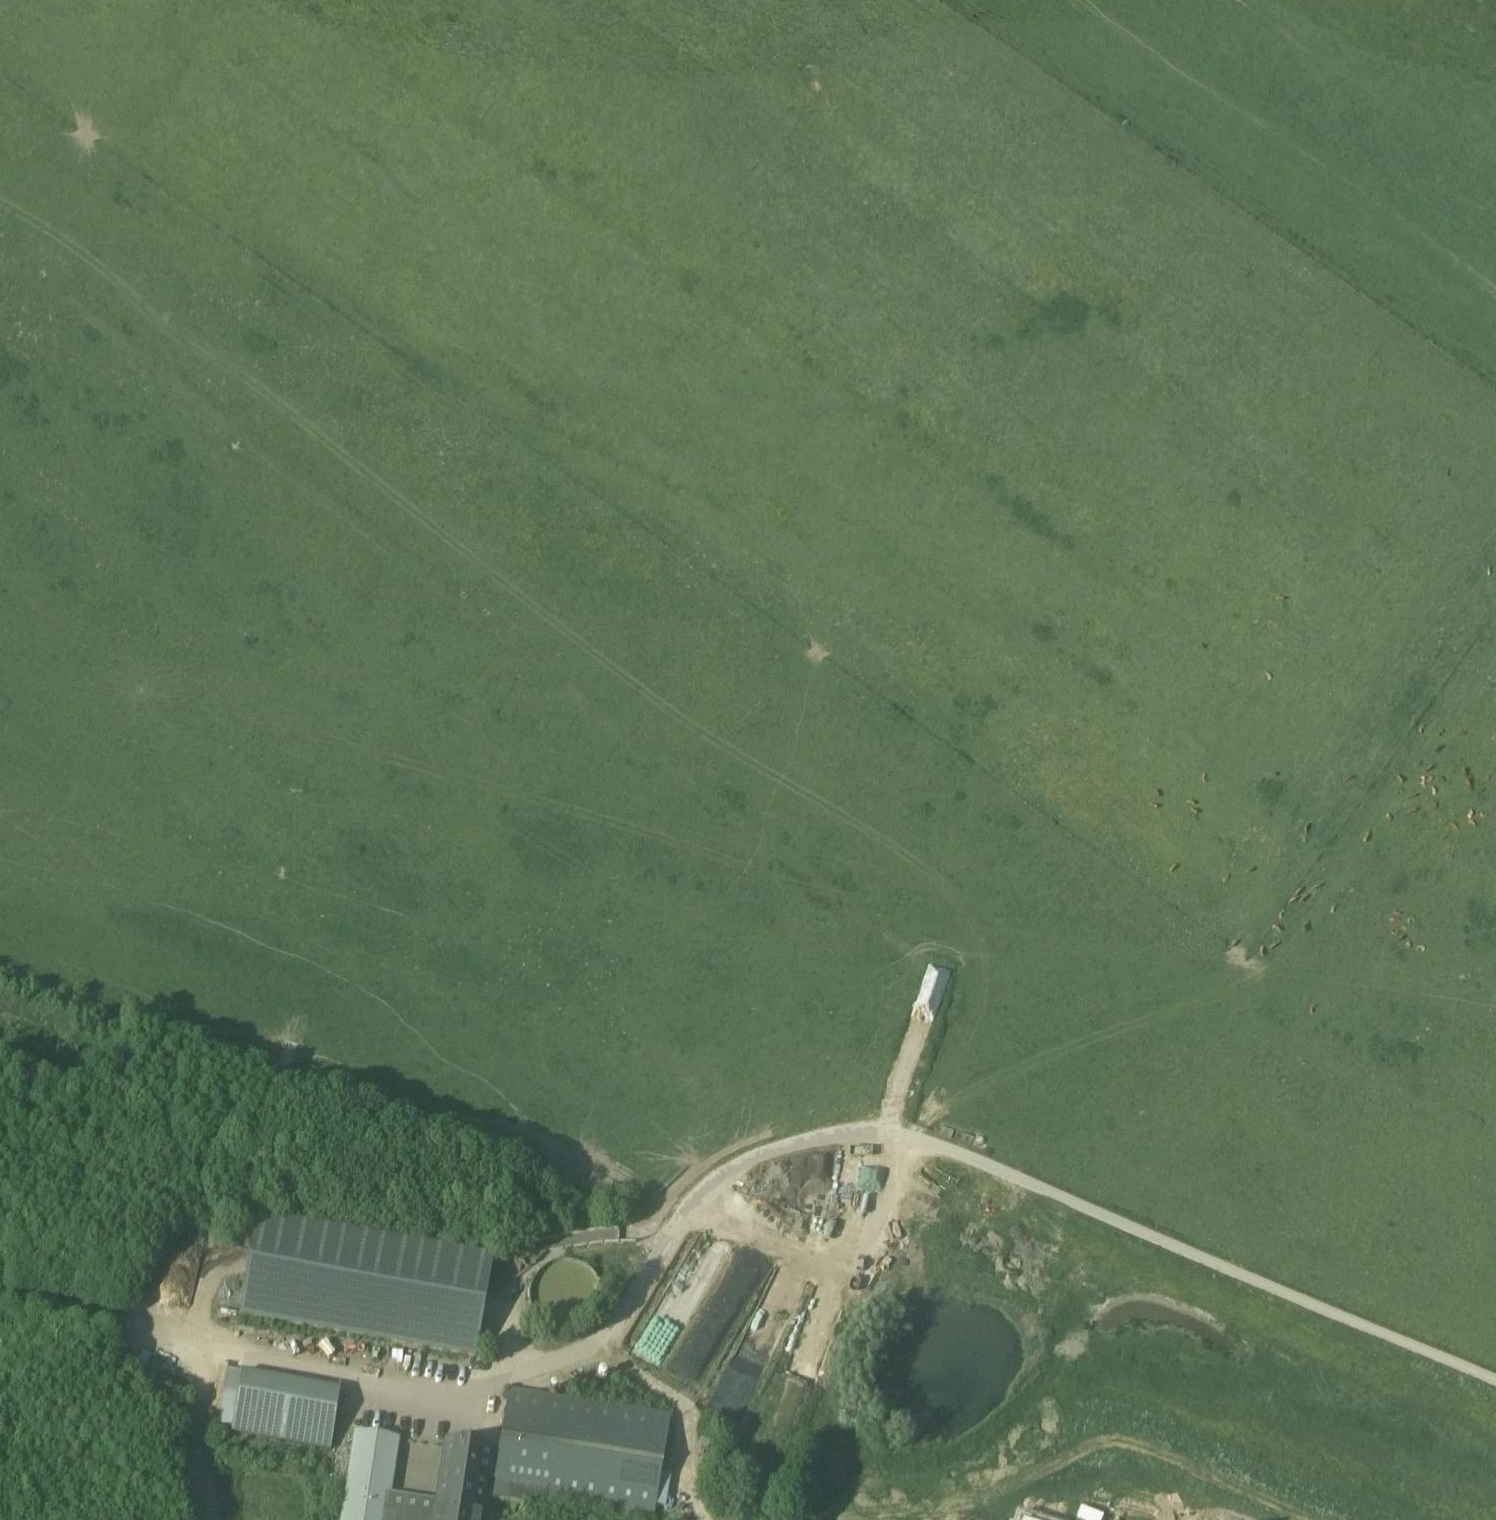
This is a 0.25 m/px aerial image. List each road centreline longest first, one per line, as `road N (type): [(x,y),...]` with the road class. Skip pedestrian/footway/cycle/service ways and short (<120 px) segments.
road 1 (track): [(1495,1384),(939,1148),(856,1134),(814,1139)]
road 2 (track): [(129,1319),(51,1296),(0,1296)]

